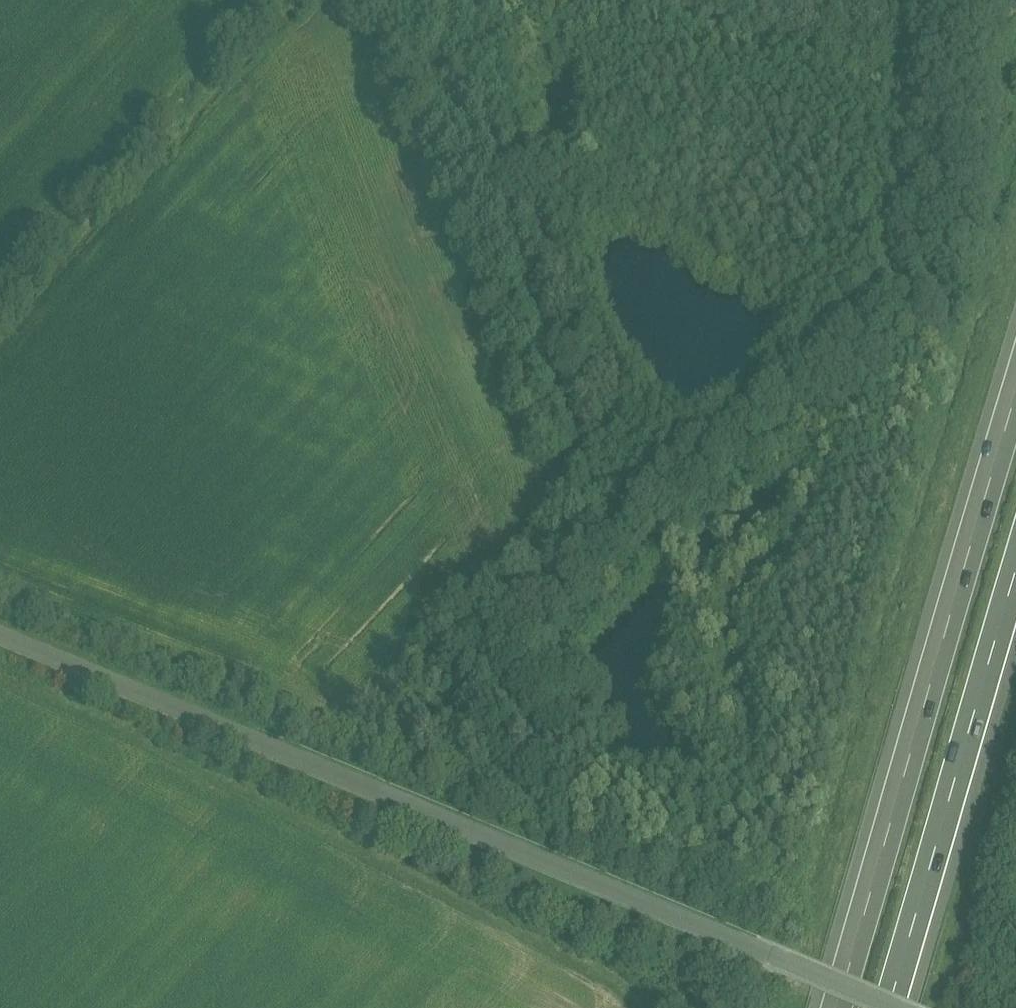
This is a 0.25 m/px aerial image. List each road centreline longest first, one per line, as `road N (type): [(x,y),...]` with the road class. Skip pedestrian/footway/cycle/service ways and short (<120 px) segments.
road 1 (residential): [(0,619),(311,747),(870,1007)]
road 2 (motorway): [(1015,352),(825,1007)]
road 3 (motorway): [(902,1007),(1015,610)]

